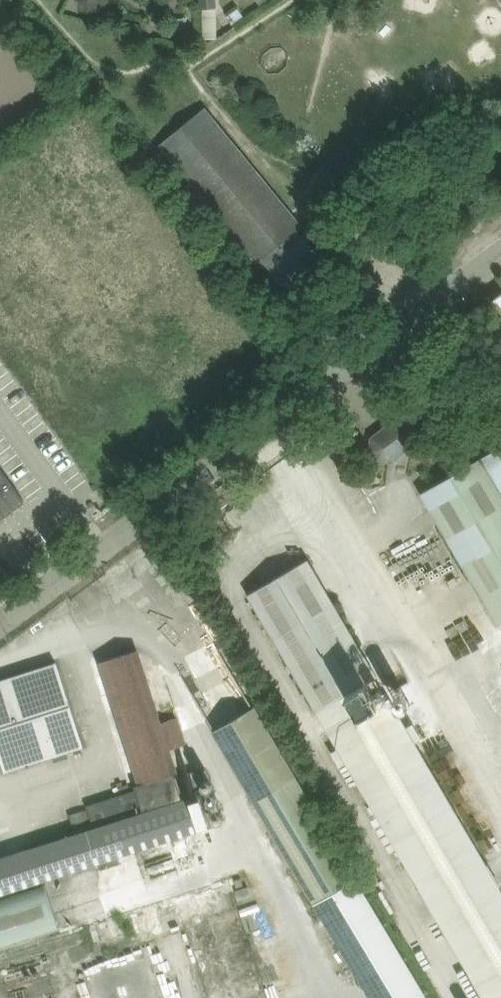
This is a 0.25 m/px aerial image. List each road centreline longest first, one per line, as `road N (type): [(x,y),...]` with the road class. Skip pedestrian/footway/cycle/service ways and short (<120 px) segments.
road 1 (unclassified): [(0,629),(500,256)]

